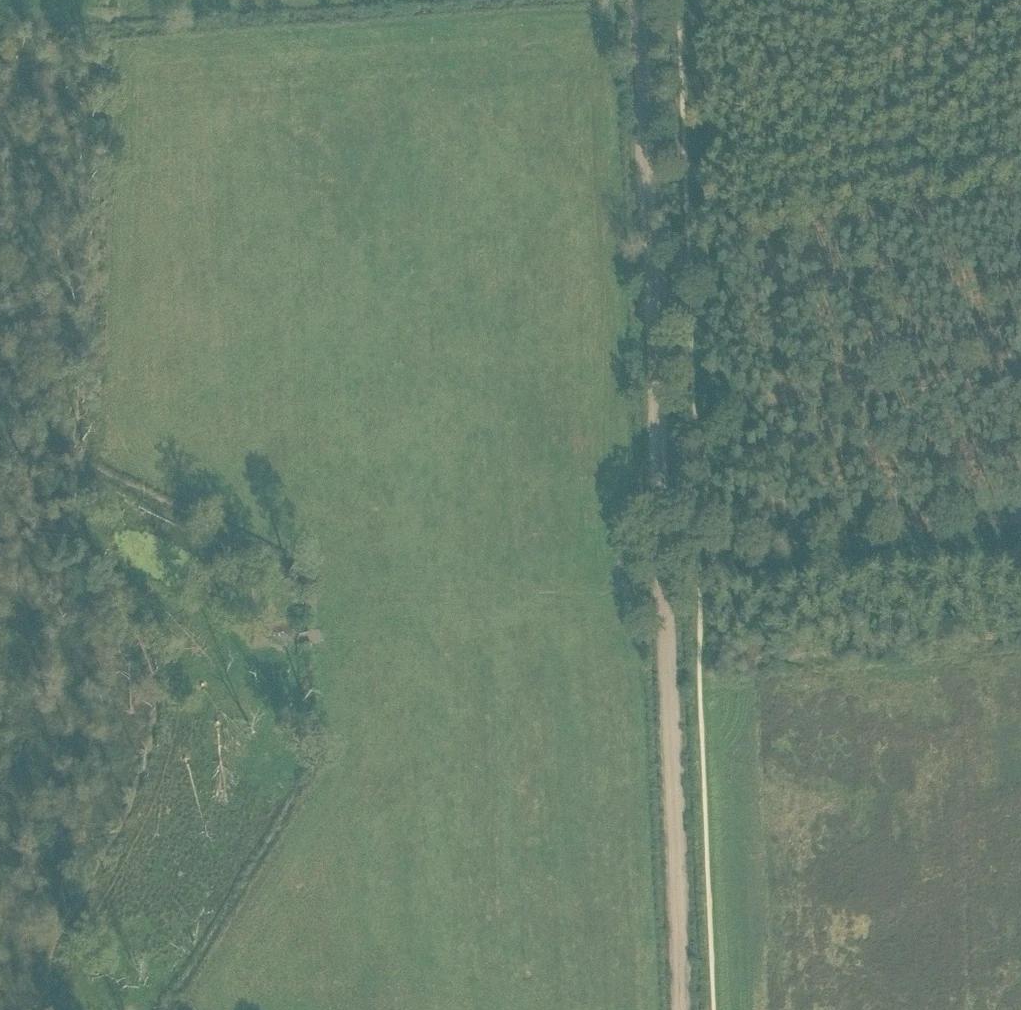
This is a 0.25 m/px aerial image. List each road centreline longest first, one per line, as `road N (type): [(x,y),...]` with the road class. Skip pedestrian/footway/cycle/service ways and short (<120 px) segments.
road 1 (track): [(685,1009),(639,0)]

